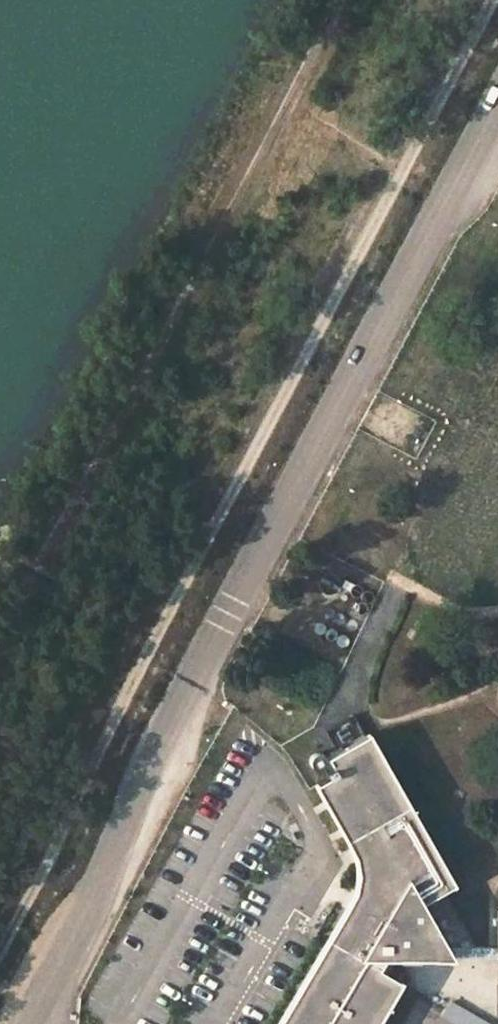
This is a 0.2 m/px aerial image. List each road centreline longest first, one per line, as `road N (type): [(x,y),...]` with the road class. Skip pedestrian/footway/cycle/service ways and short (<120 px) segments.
road 1 (track): [(0,954),(204,542),(491,0)]
road 2 (unclassified): [(28,1023),(163,737),(497,97)]
road 3 (track): [(0,646),(339,0)]

